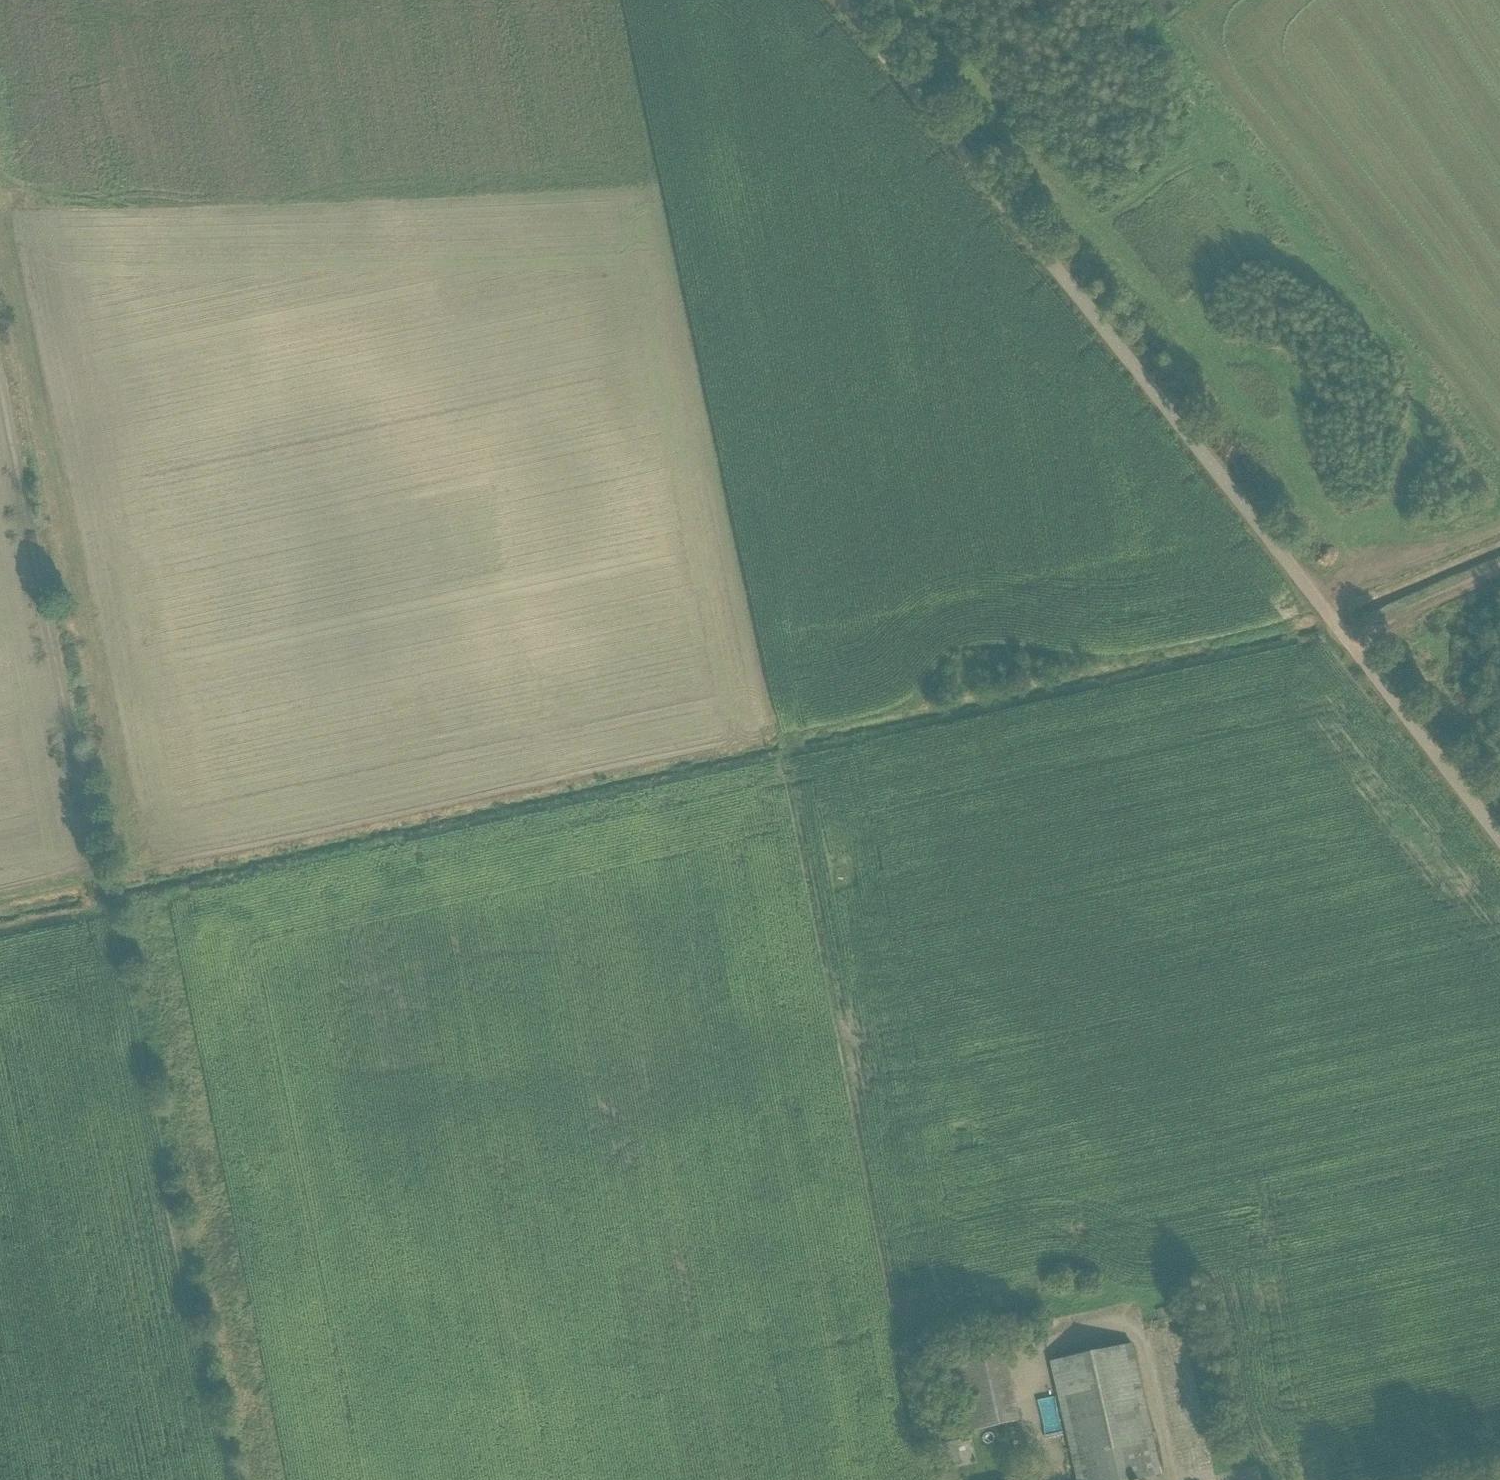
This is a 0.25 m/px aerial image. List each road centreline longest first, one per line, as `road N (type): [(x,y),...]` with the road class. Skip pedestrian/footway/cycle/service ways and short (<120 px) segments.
road 1 (unclassified): [(844,0),(1499,838)]

